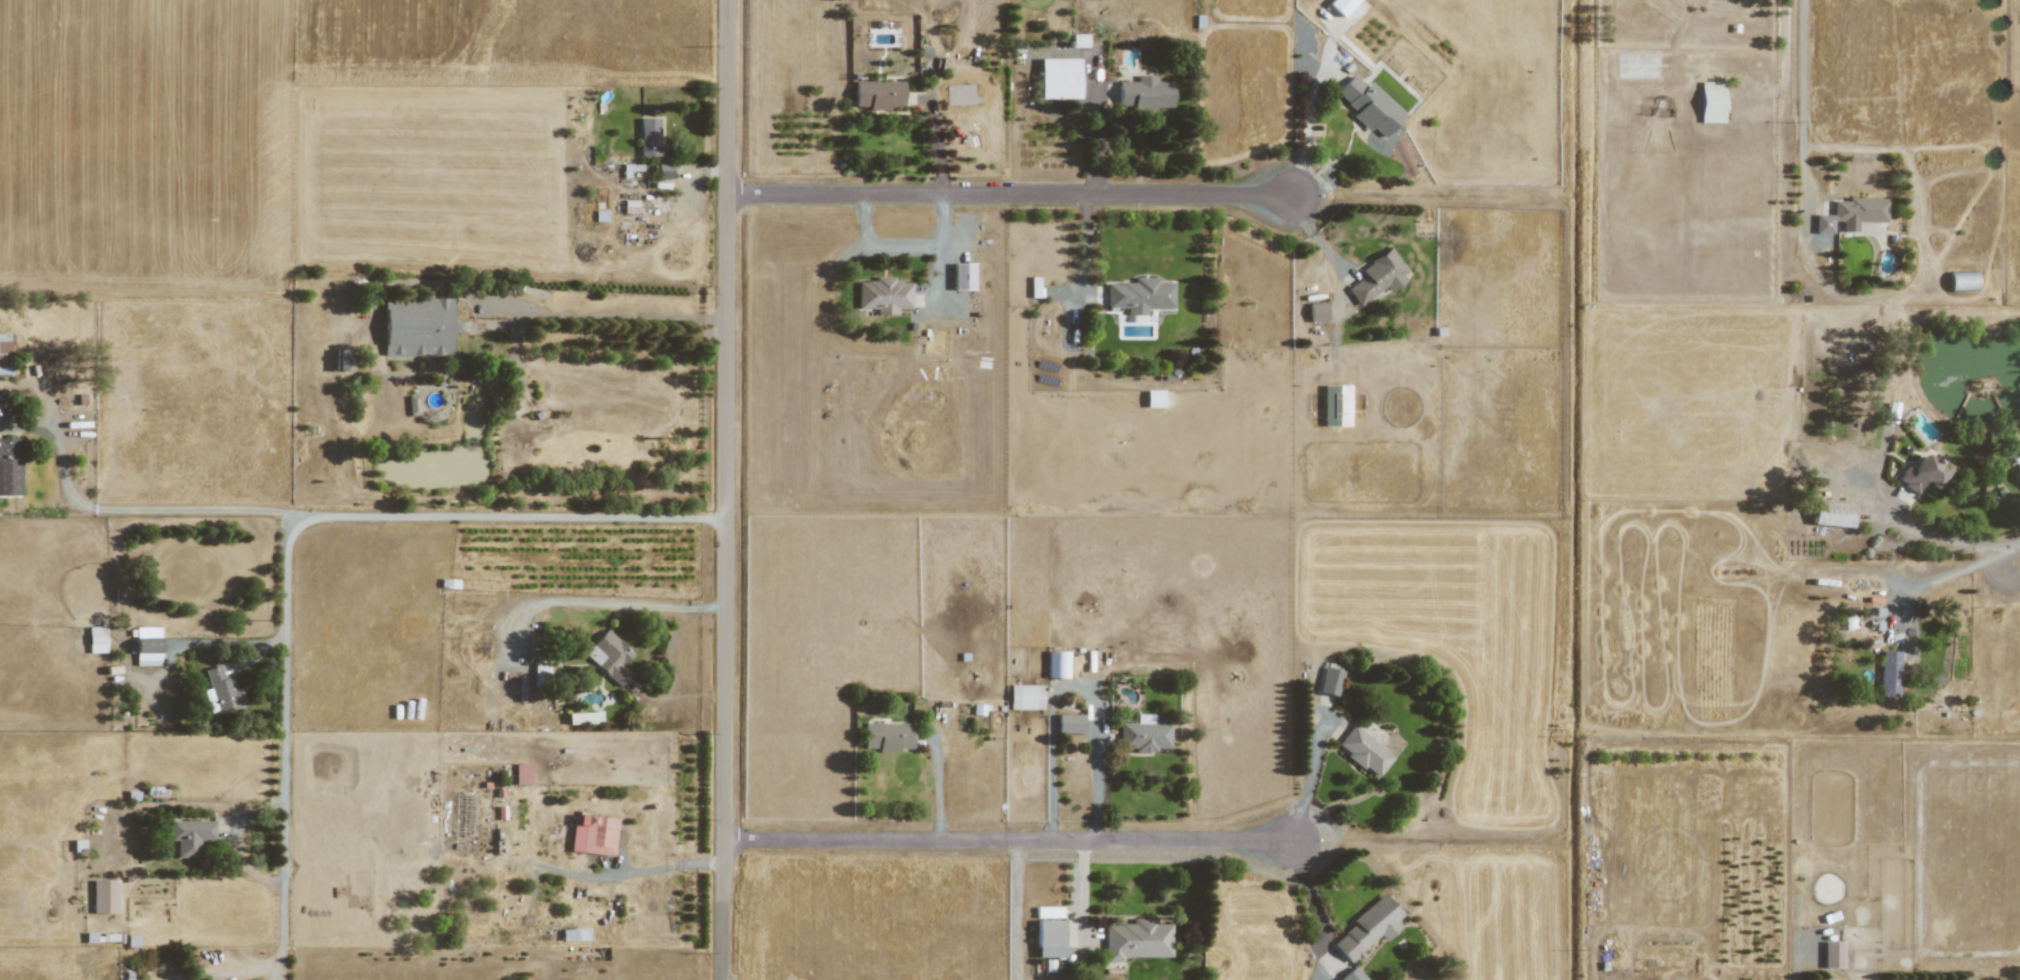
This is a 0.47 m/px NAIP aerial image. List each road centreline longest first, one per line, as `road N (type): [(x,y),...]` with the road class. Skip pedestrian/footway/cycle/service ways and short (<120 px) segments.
road 1 (residential): [(724,979),(728,0)]
road 2 (residential): [(727,191),(1295,196)]
road 3 (residential): [(725,836),(1289,841)]

